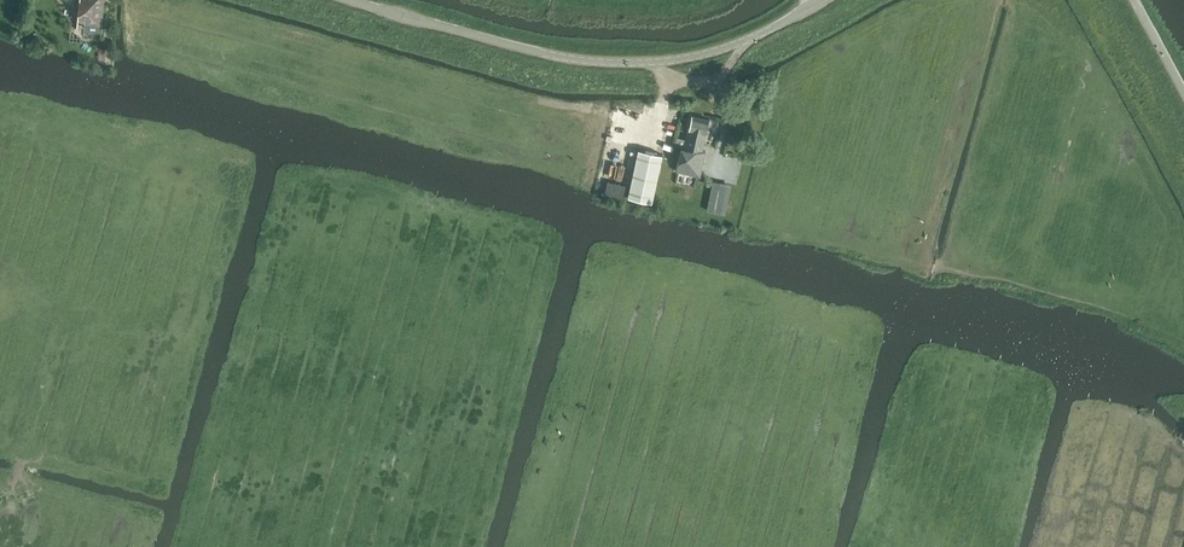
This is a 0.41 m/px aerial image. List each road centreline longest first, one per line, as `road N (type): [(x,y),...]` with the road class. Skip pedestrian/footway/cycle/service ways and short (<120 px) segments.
road 1 (unclassified): [(822,0),(716,51),(630,62),(546,53),(349,0)]

